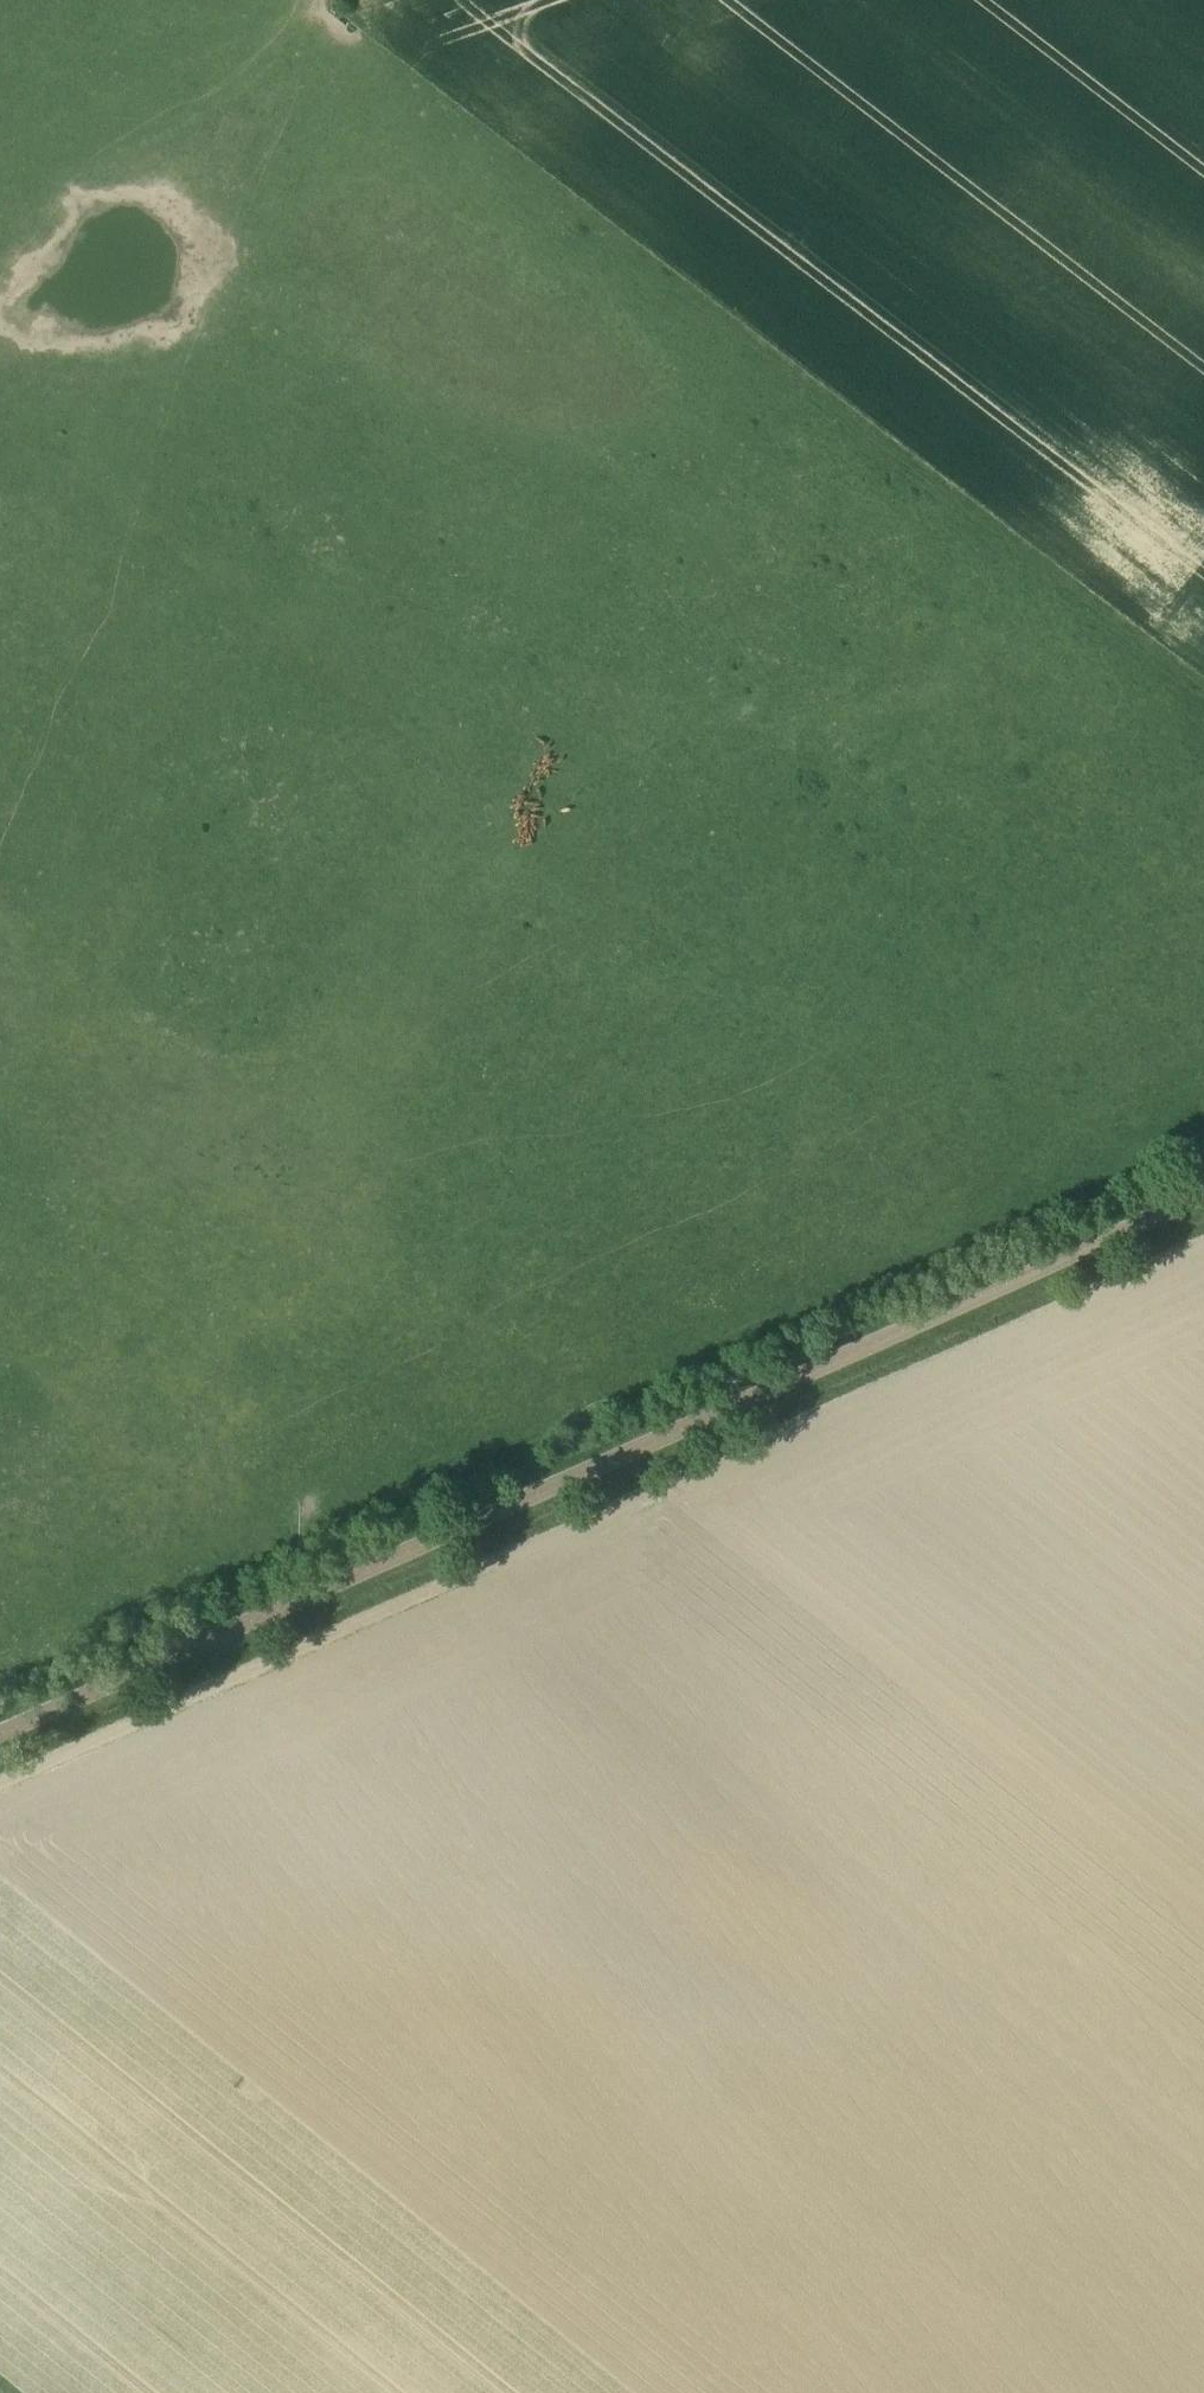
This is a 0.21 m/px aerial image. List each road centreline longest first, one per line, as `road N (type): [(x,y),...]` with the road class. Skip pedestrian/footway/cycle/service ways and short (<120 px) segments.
road 1 (unclassified): [(0,1734),(1203,1193)]

